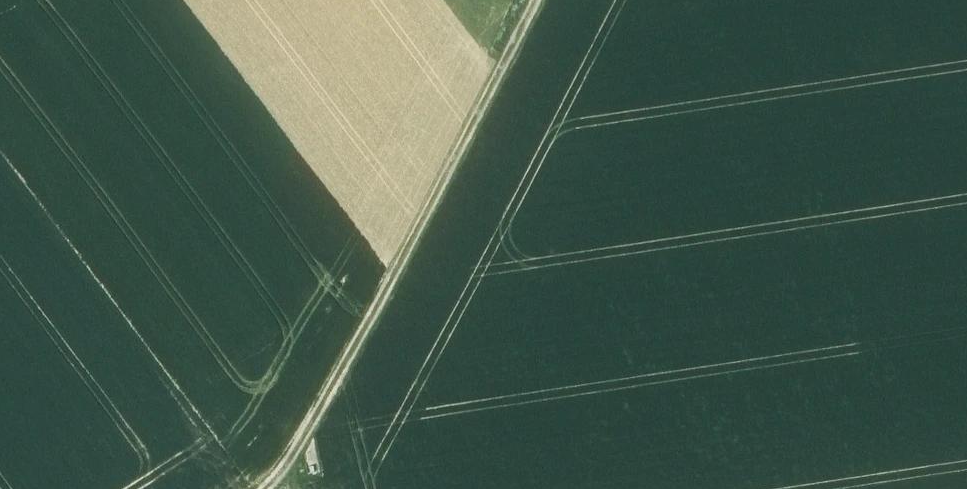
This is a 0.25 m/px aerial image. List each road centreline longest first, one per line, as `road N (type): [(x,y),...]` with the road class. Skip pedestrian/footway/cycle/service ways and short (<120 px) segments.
road 1 (track): [(537,0),(284,488)]

